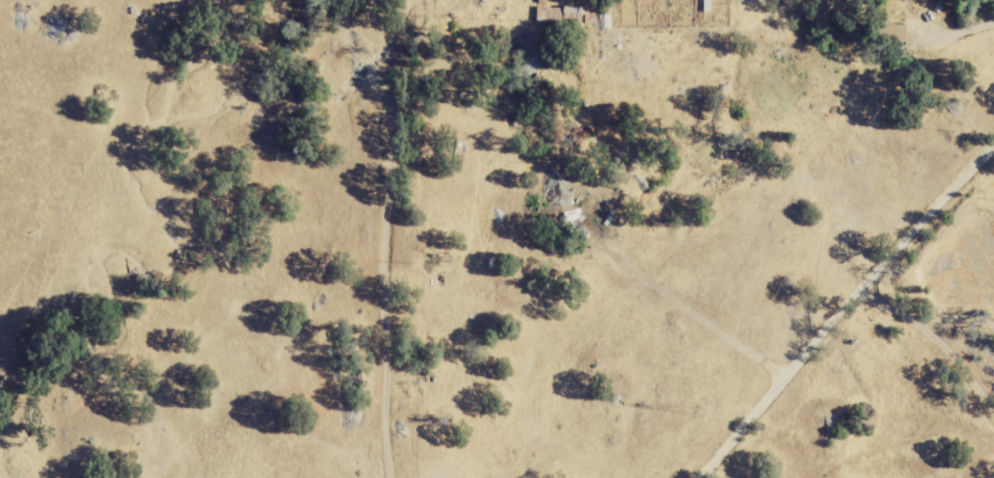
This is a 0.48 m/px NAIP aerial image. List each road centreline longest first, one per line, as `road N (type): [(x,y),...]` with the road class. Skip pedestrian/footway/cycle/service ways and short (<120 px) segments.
road 1 (residential): [(698,477),(854,290),(993,147)]

